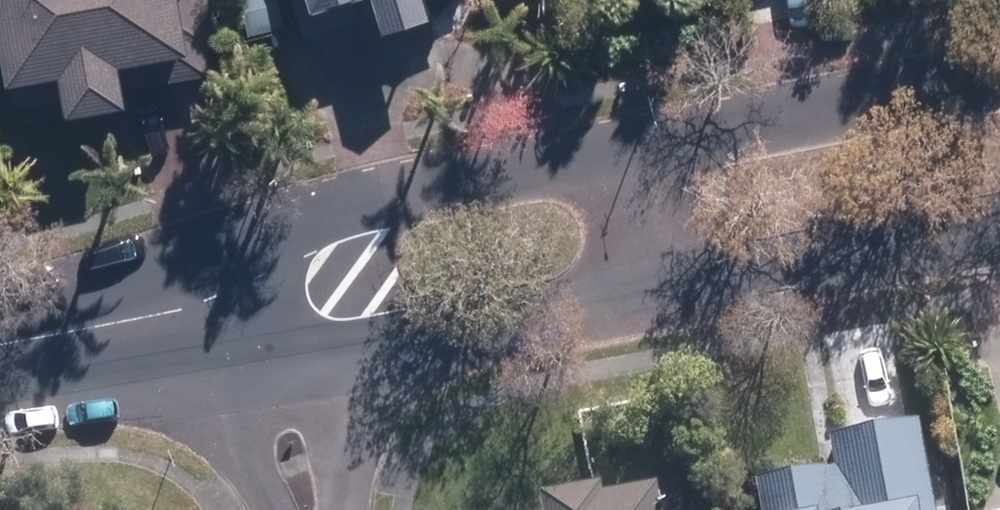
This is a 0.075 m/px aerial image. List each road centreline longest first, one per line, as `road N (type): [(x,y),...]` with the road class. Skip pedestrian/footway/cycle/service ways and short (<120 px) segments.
road 1 (residential): [(265,298),(440,183),(999,68)]
road 2 (residential): [(999,220),(482,324),(265,298)]
road 3 (residential): [(265,298),(0,344)]
road 4 (residential): [(265,298),(310,509)]

